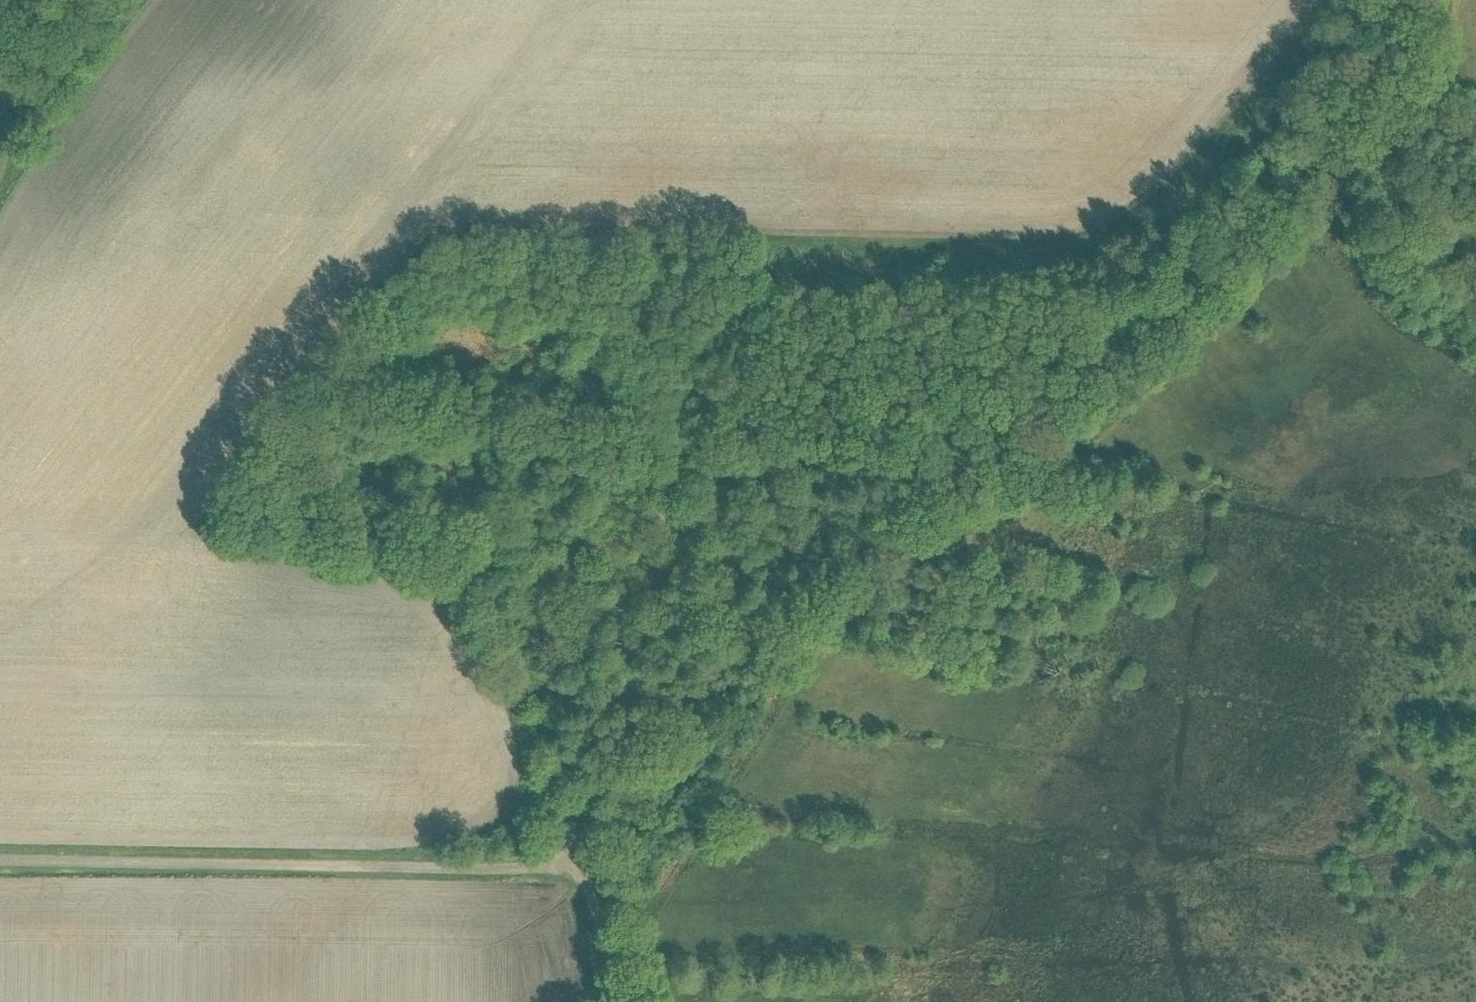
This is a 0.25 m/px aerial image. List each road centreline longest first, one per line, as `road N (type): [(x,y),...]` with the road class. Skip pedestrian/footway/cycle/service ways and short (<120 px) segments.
road 1 (track): [(567,865),(592,769),(1139,334),(1317,163),(1374,88),(1405,0)]
road 2 (unclassified): [(615,1001),(590,887),(567,865),(0,858)]
road 3 (track): [(0,164),(24,105),(112,0)]

